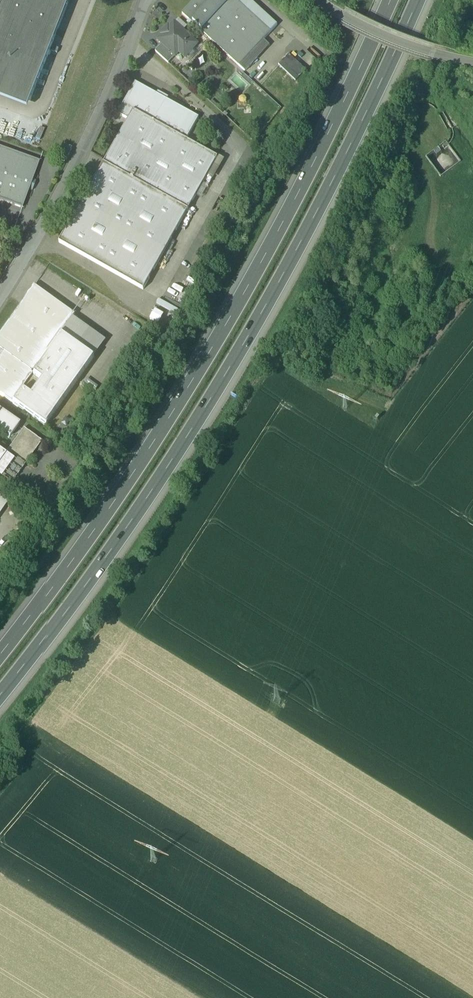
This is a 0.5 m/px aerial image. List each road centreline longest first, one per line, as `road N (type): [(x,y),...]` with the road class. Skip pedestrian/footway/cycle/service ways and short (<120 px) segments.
road 1 (motorway): [(0,707),(214,408),(318,230),(428,0)]
road 2 (motorway): [(400,0),(298,221),(192,401),(0,670)]
road 3 (residential): [(145,0),(82,148),(0,293)]
road 4 (tertiary): [(312,0),(382,41),(472,71)]

